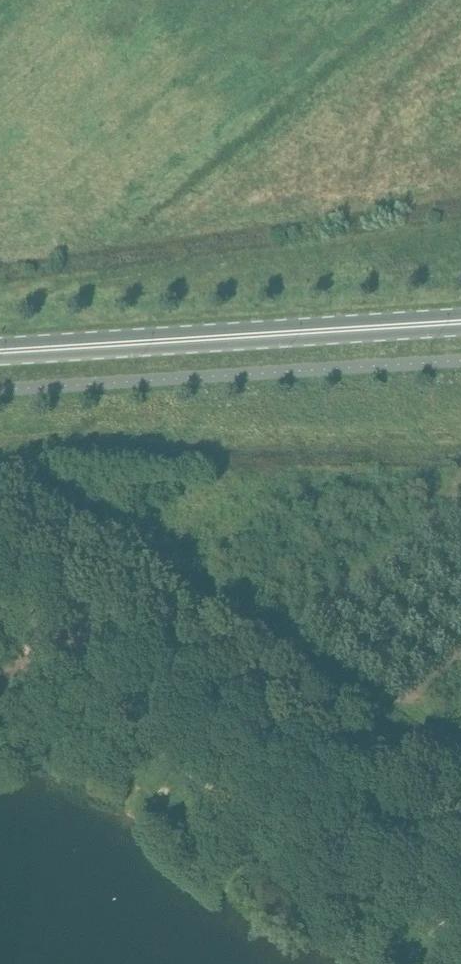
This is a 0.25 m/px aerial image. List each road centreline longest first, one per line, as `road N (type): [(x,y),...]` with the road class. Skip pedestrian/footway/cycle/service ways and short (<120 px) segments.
road 1 (unclassified): [(460,806),(0,505)]
road 2 (tertiary): [(460,321),(0,351)]

